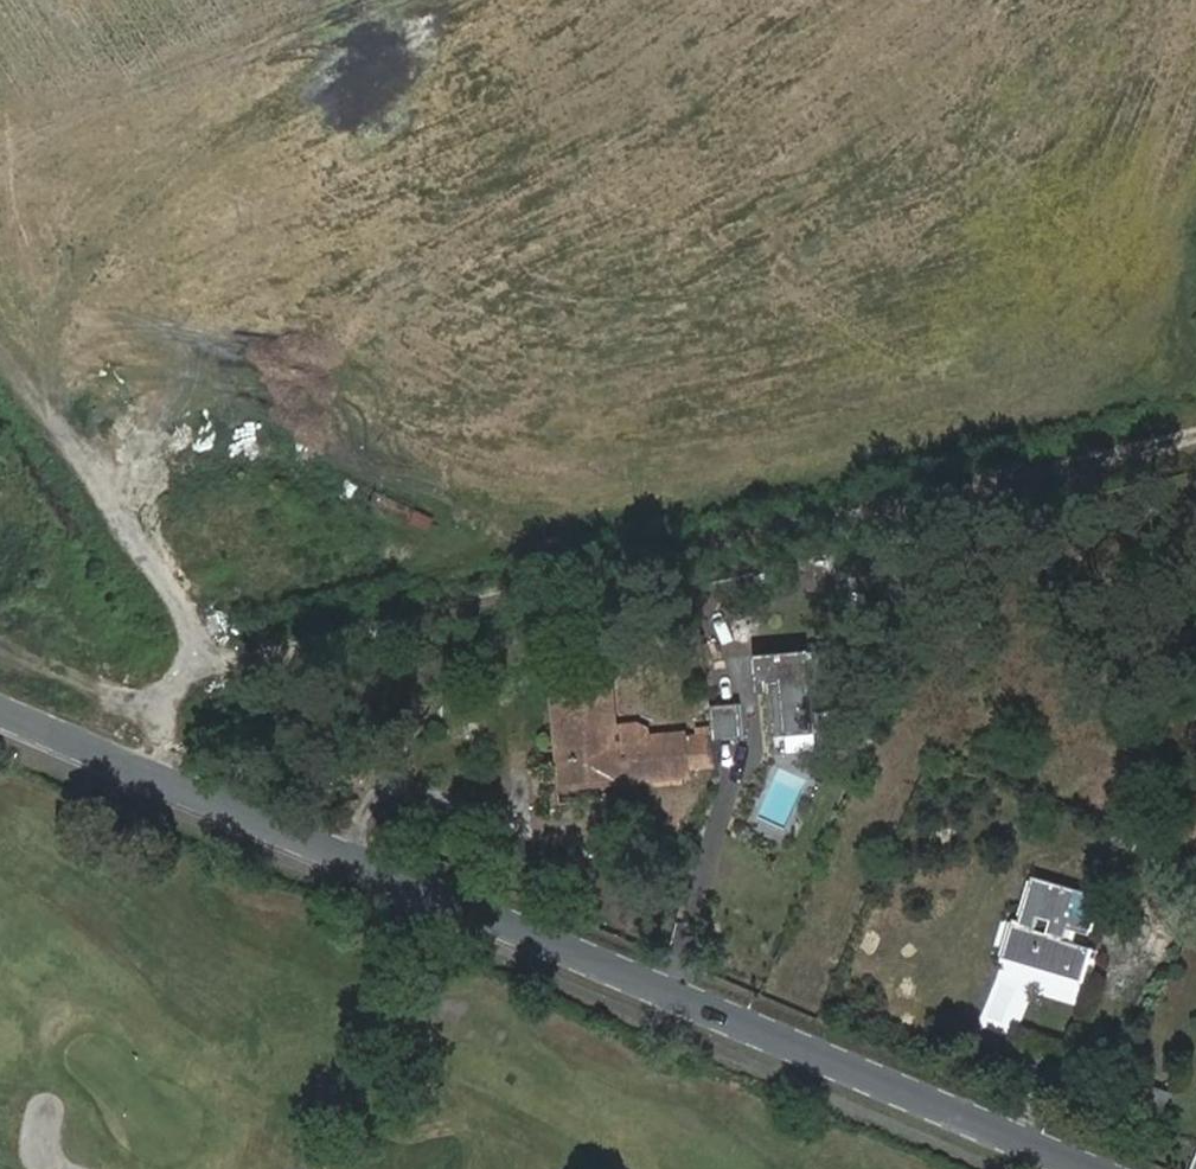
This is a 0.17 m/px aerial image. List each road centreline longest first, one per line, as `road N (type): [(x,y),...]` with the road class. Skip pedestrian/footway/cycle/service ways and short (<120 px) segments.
road 1 (tertiary): [(1068,1168),(0,711)]

